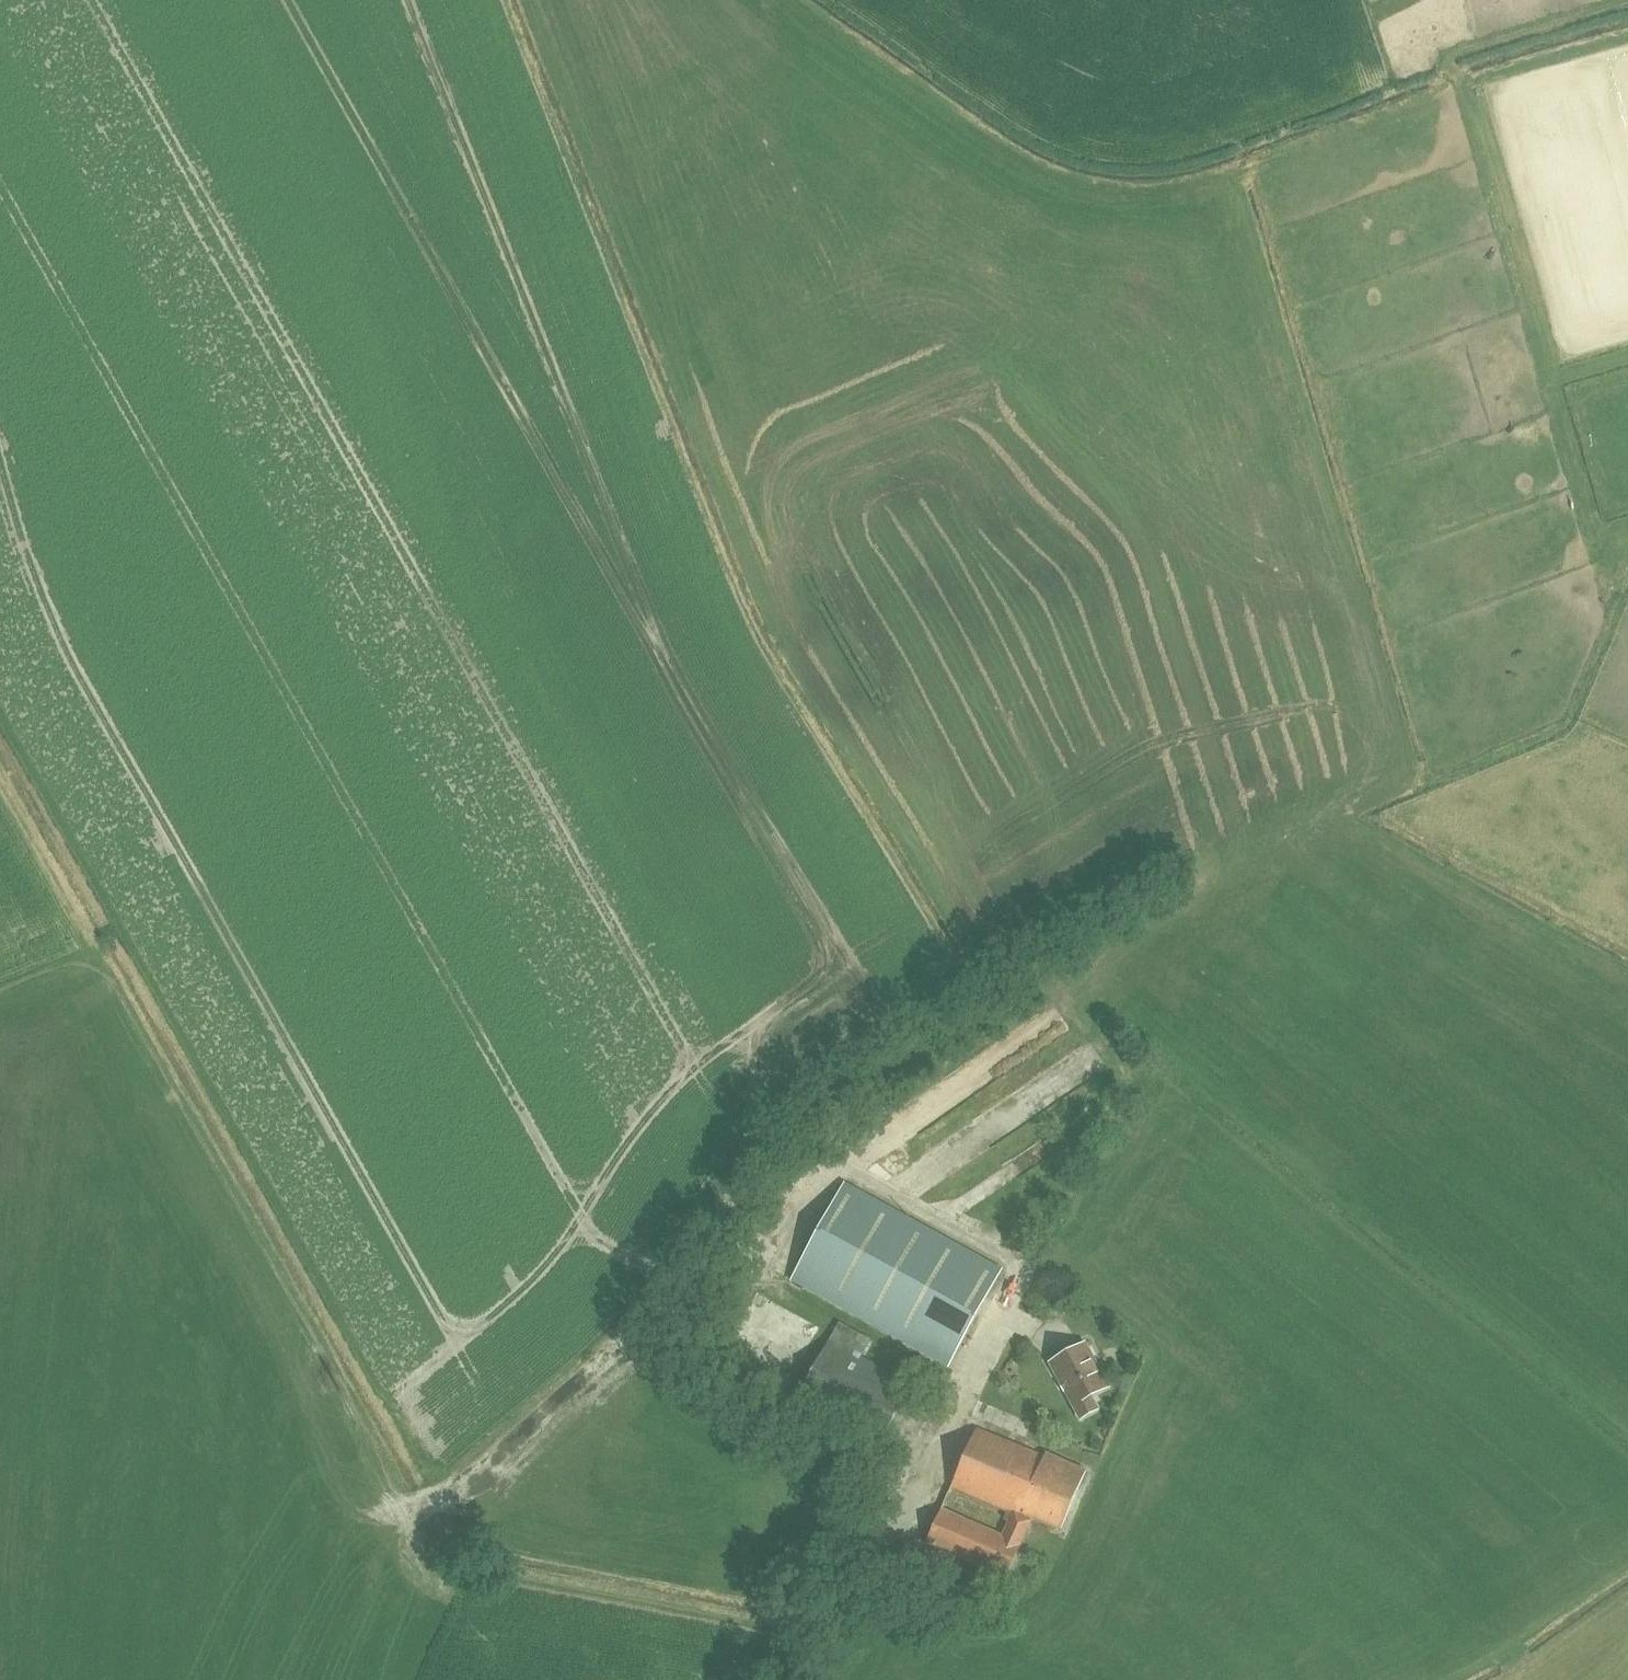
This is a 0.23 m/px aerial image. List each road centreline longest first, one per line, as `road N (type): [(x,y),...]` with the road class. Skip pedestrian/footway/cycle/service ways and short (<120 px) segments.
road 1 (track): [(677,1294),(432,1503),(405,1506),(102,965)]

